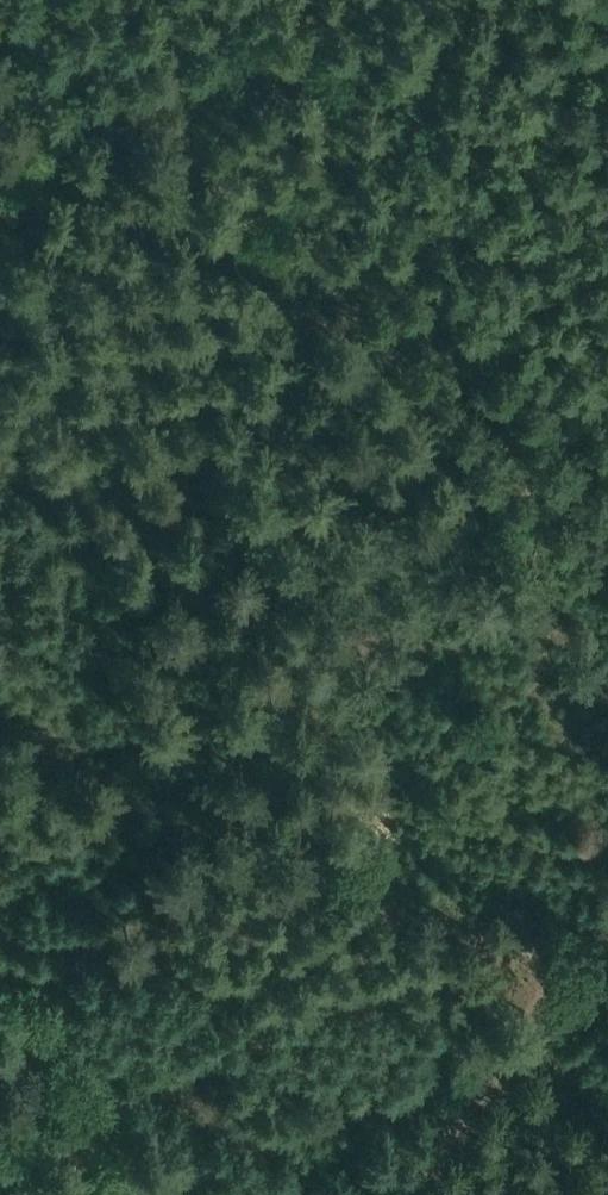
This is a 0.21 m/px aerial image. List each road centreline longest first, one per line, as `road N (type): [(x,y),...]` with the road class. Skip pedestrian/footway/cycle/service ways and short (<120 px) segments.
road 1 (track): [(191,132),(607,568)]
road 2 (track): [(607,946),(401,1194)]
road 3 (track): [(0,215),(136,75),(191,132)]

